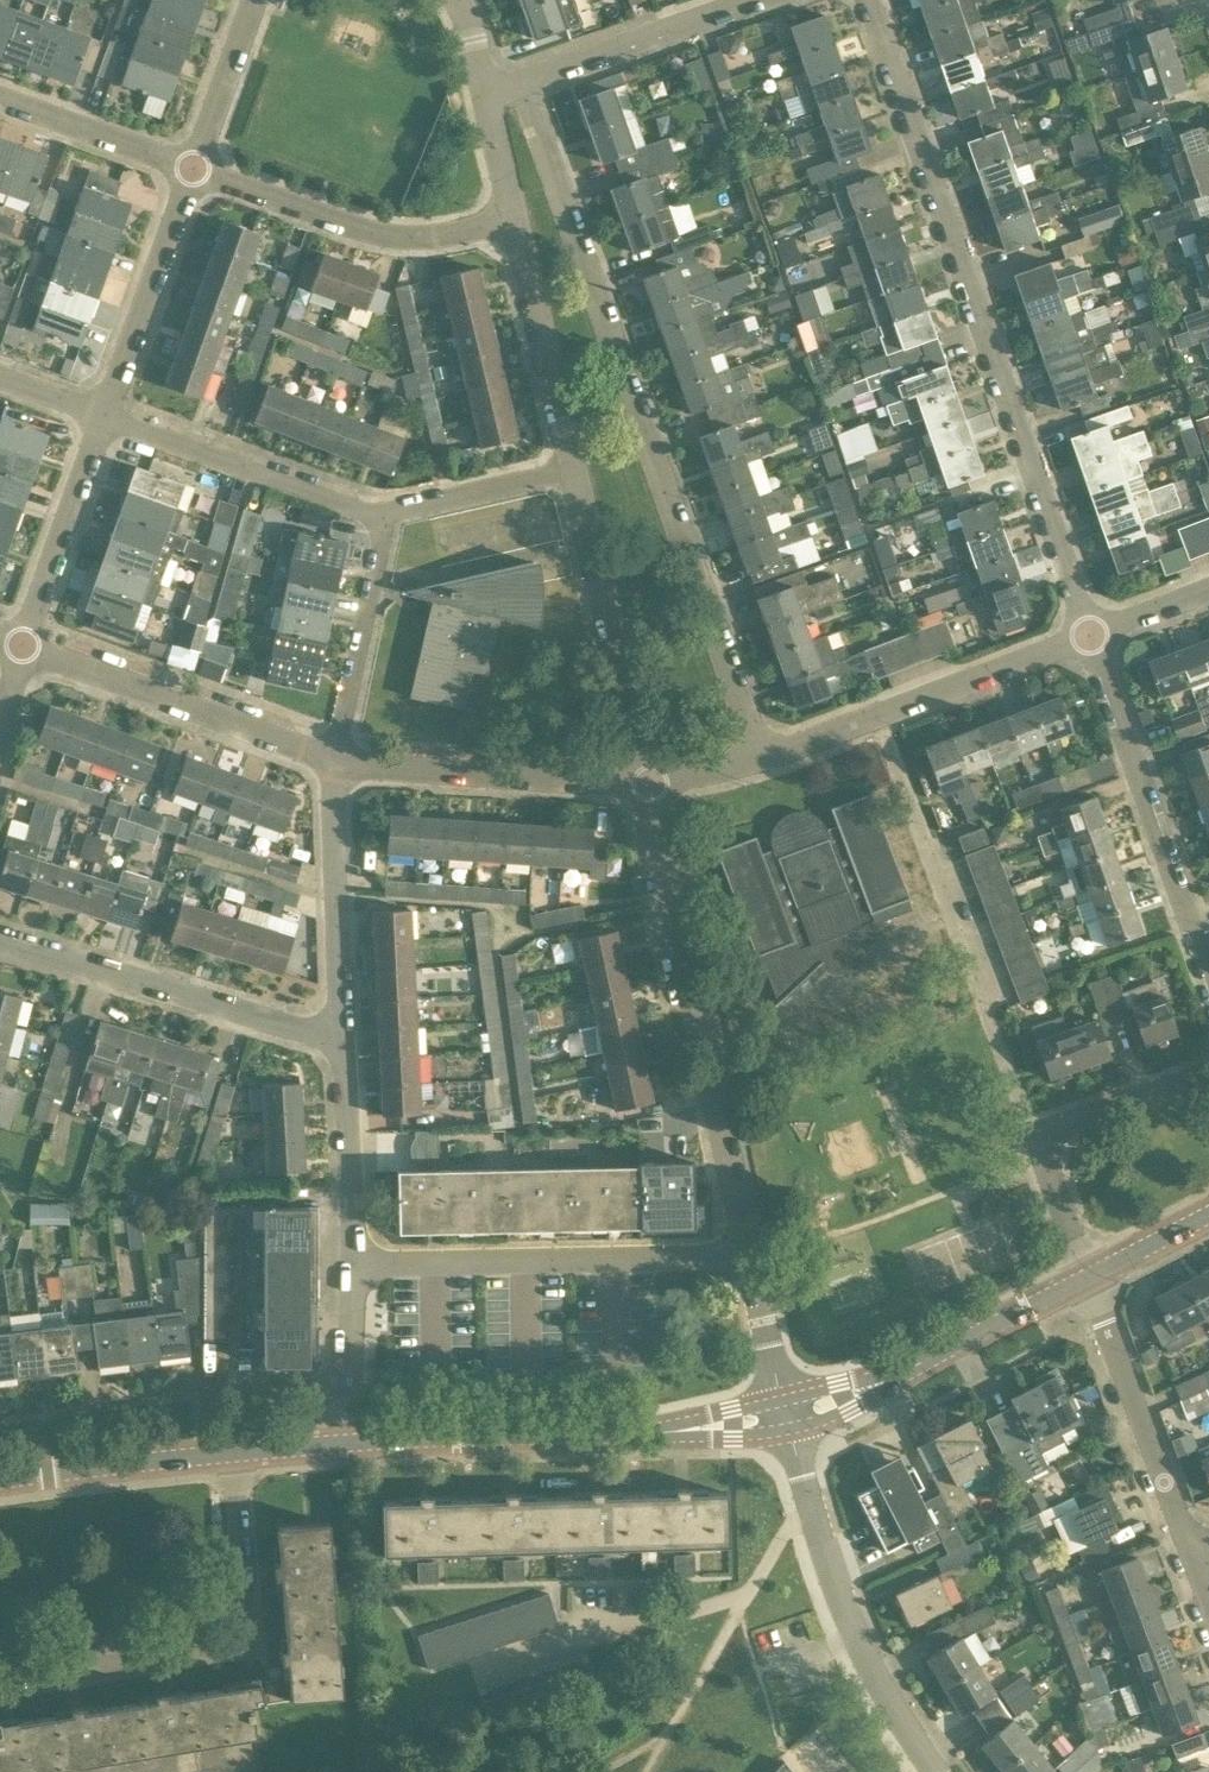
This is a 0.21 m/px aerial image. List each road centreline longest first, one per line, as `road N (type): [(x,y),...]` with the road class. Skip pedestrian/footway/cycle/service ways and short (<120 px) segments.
road 1 (residential): [(757,755),(529,82)]
road 2 (residential): [(1090,630),(863,0)]
road 3 (residential): [(749,1262),(703,1020),(687,1013),(680,977),(687,955),(647,783)]
road 4 (residential): [(886,714),(1037,1134)]
road 5 (tertiary): [(348,1442),(730,1429),(789,1417)]
road 6 (residential): [(232,1452),(245,1630),(230,1646),(0,1682)]
road 7 (residential): [(350,1265),(749,1262)]
road 8 (residential): [(940,1771),(890,1700),(815,1515),(789,1417)]
road 9 (residential): [(1090,630),(1208,967)]
road 10 (residential): [(339,1035),(264,1024),(0,943)]
road 11 (residential): [(341,758),(24,644)]
road 12 (residential): [(516,227),(381,232),(194,168)]
road 13 (tertiary): [(789,1417),(837,1401),(1087,1276)]
road 14 (residential): [(647,783),(570,478)]
road 15 (residential): [(647,783),(341,758)]
road 16 (residential): [(1196,1554),(1087,1276)]
road 17 (residential): [(384,513),(103,417)]
road 18 (residential): [(339,1035),(341,758)]
road 19 (residential): [(194,168),(103,417)]
road 20 (residential): [(570,478),(516,227)]
road 21 (residential): [(341,758),(384,513)]
road 22 (residential): [(103,417),(24,644)]
road 23 (residential): [(529,82),(752,0)]
road 24 (tertiary): [(0,1479),(232,1452)]
road 25 (residential): [(350,1265),(339,1035)]
road 26 (residential): [(886,714),(1090,630)]
road 27 (residential): [(194,168),(0,97)]
road 28 (residential): [(570,478),(384,513)]
road 29 (residential): [(1208,1068),(1037,1134)]
road 30 (residential): [(257,0),(194,168)]
road 31 (residential): [(348,1442),(350,1265)]
road 32 (residential): [(749,1262),(789,1417)]
road 33 (residential): [(1037,1134),(1087,1276)]
road 34 (tertiary): [(1087,1276),(1208,1214)]
road 35 (residential): [(757,755),(886,714)]
road 36 (residential): [(516,227),(490,102)]
road 37 (residential): [(1090,630),(1208,585)]

